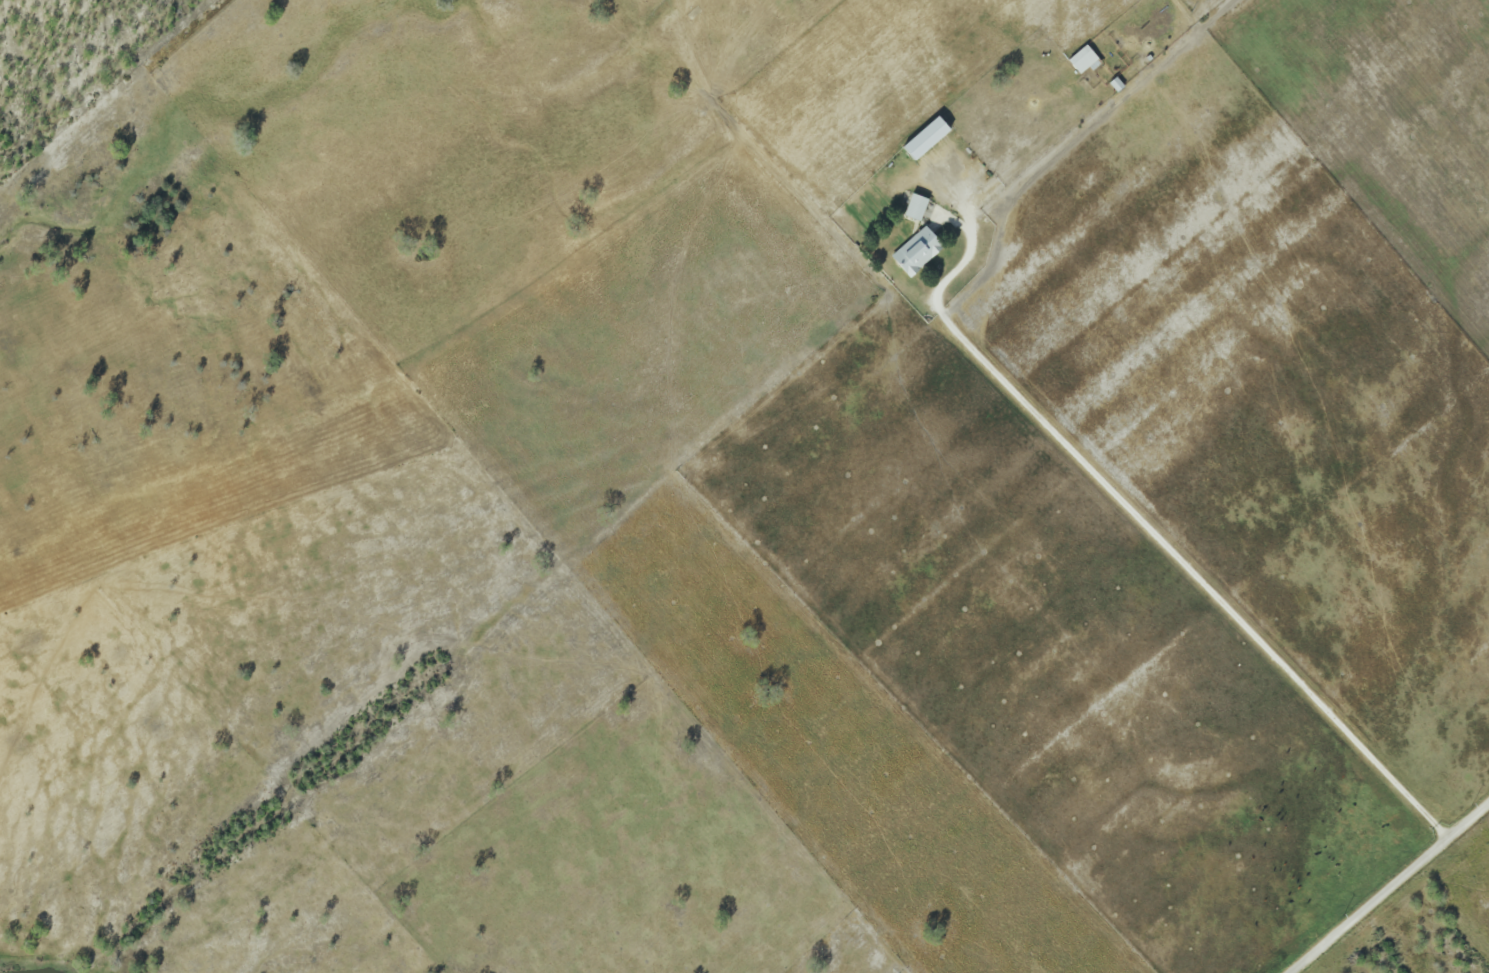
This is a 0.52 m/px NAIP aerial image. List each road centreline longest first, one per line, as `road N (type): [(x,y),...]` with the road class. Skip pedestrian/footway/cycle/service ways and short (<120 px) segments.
road 1 (residential): [(1289,972),(1488,801)]

